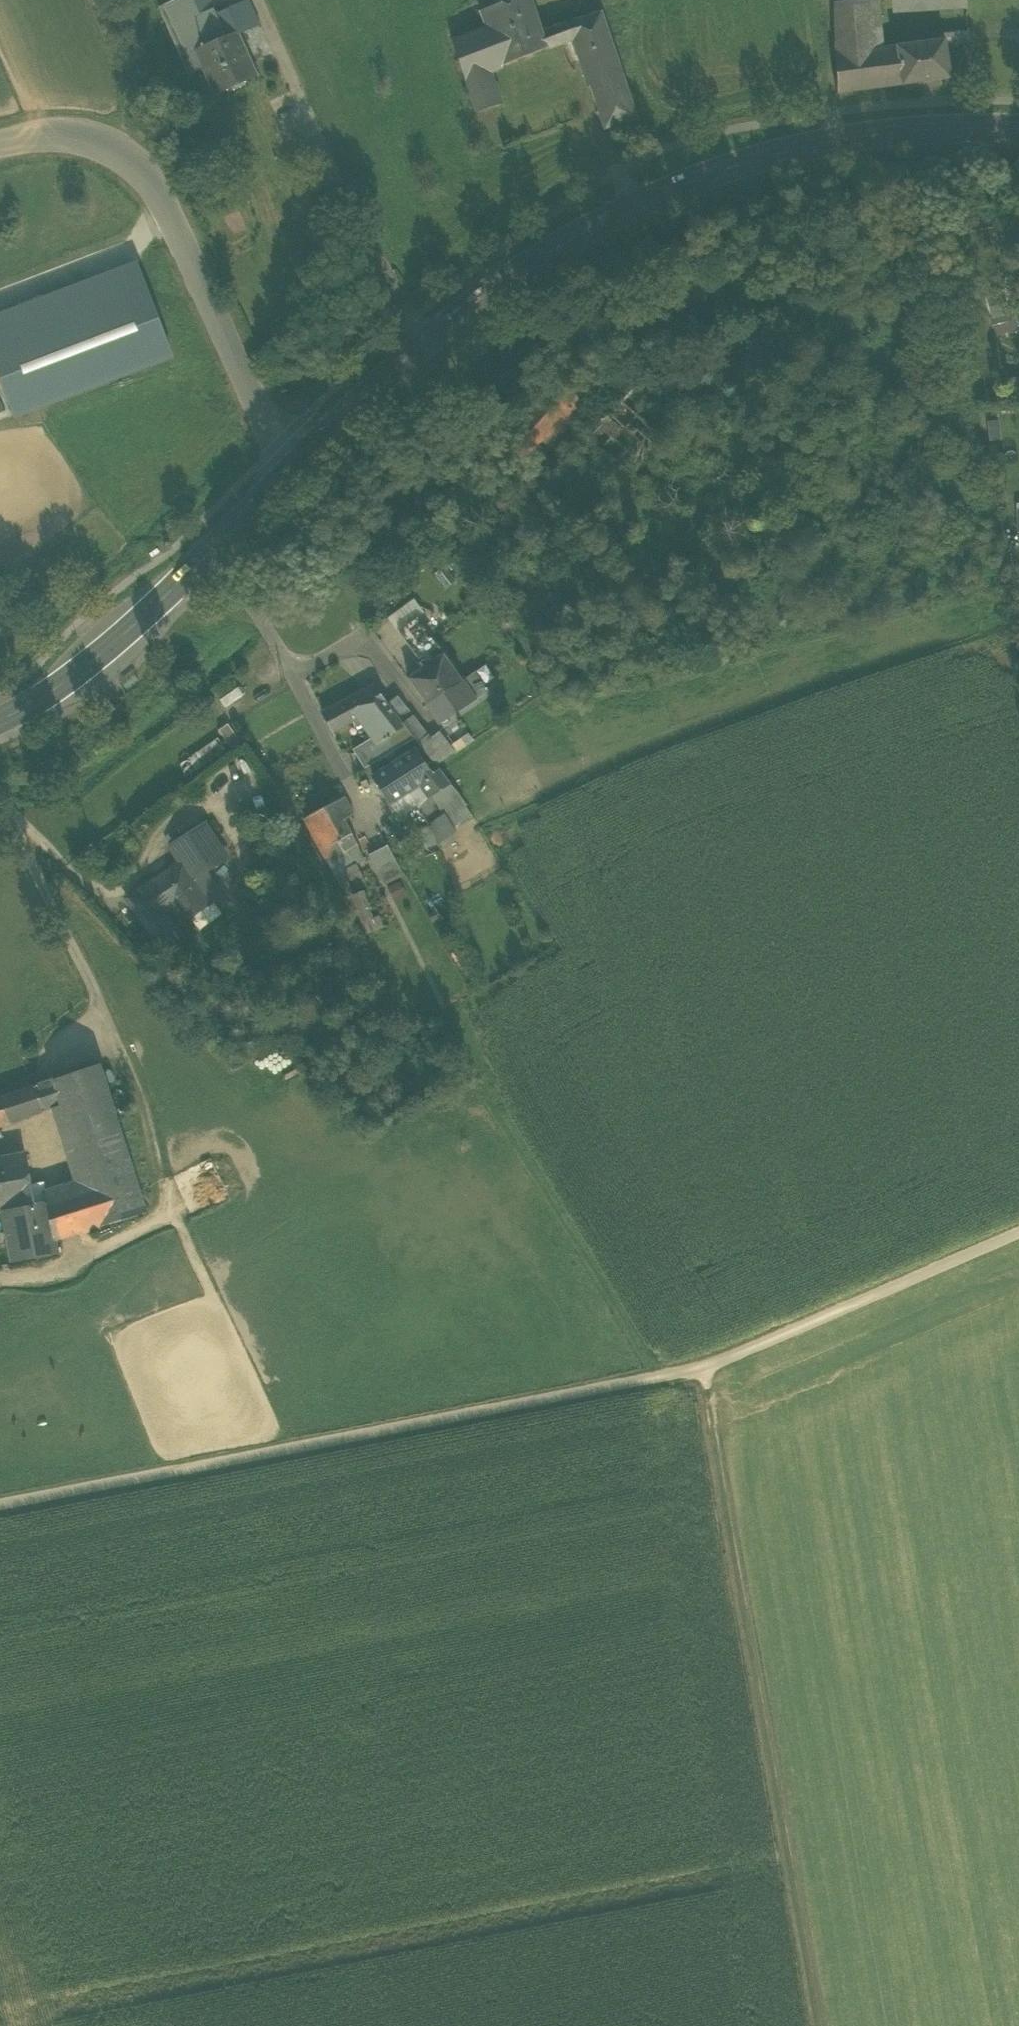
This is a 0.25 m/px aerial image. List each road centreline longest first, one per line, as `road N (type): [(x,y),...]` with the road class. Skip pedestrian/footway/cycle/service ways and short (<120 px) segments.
road 1 (track): [(0,1503),(701,1369),(1018,1232)]
road 2 (primary): [(292,459),(517,273),(691,179),(795,148),(918,129),(1018,127)]
road 3 (track): [(701,1369),(819,2025)]
road 4 (unclassified): [(0,149),(62,133),(115,150),(151,189),(292,459)]
road 5 (primary): [(0,721),(104,651),(209,554),(292,459)]

